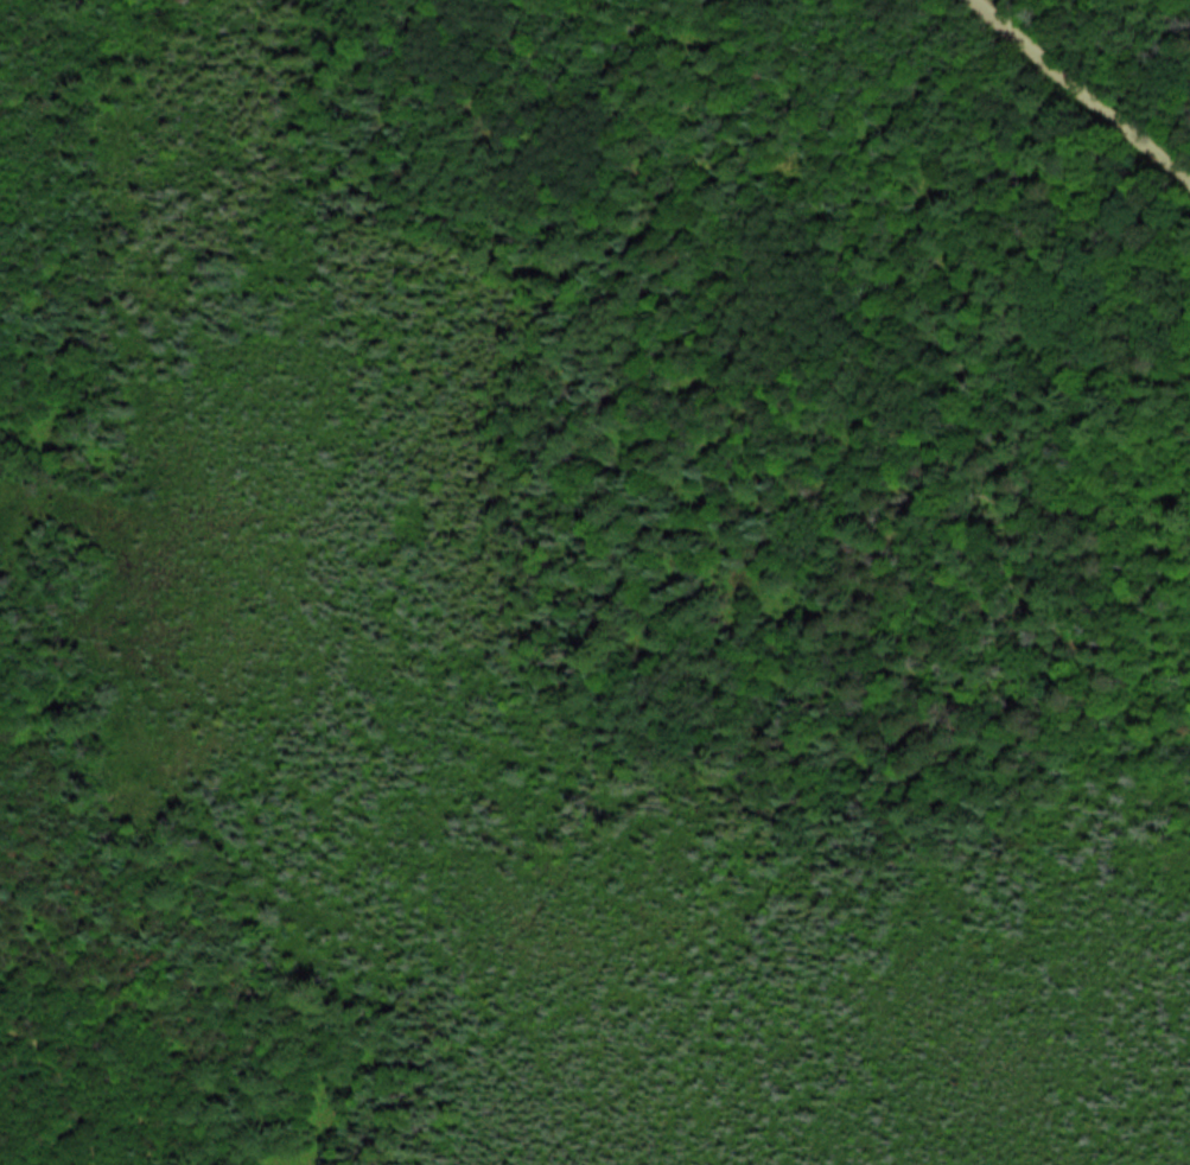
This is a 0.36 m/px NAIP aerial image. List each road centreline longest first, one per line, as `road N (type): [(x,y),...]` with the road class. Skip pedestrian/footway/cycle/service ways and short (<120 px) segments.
road 1 (track): [(971,0),(1189,179)]

